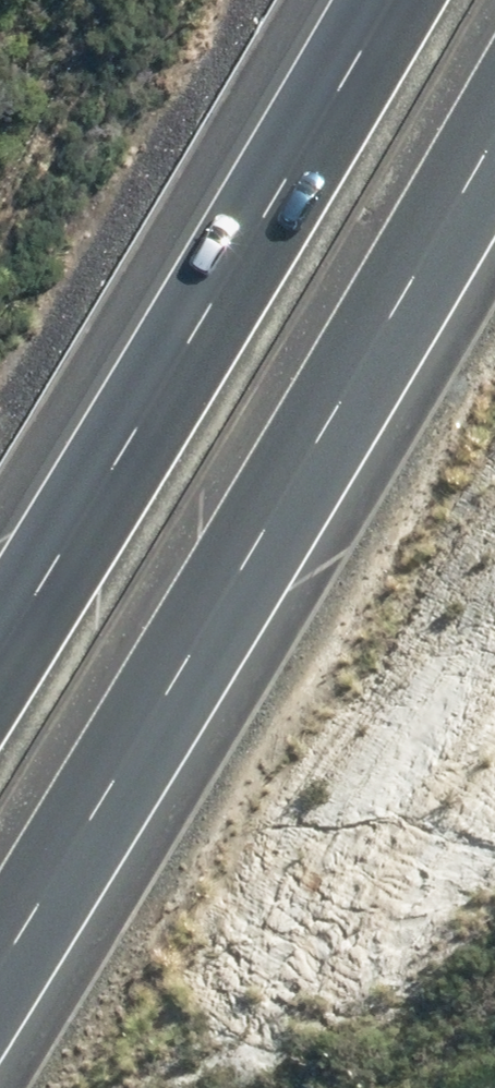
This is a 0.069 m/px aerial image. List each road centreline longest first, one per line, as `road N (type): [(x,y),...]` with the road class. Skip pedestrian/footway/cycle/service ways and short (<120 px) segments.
road 1 (motorway): [(494,135),(0,966)]
road 2 (motorway): [(0,649),(391,0)]

